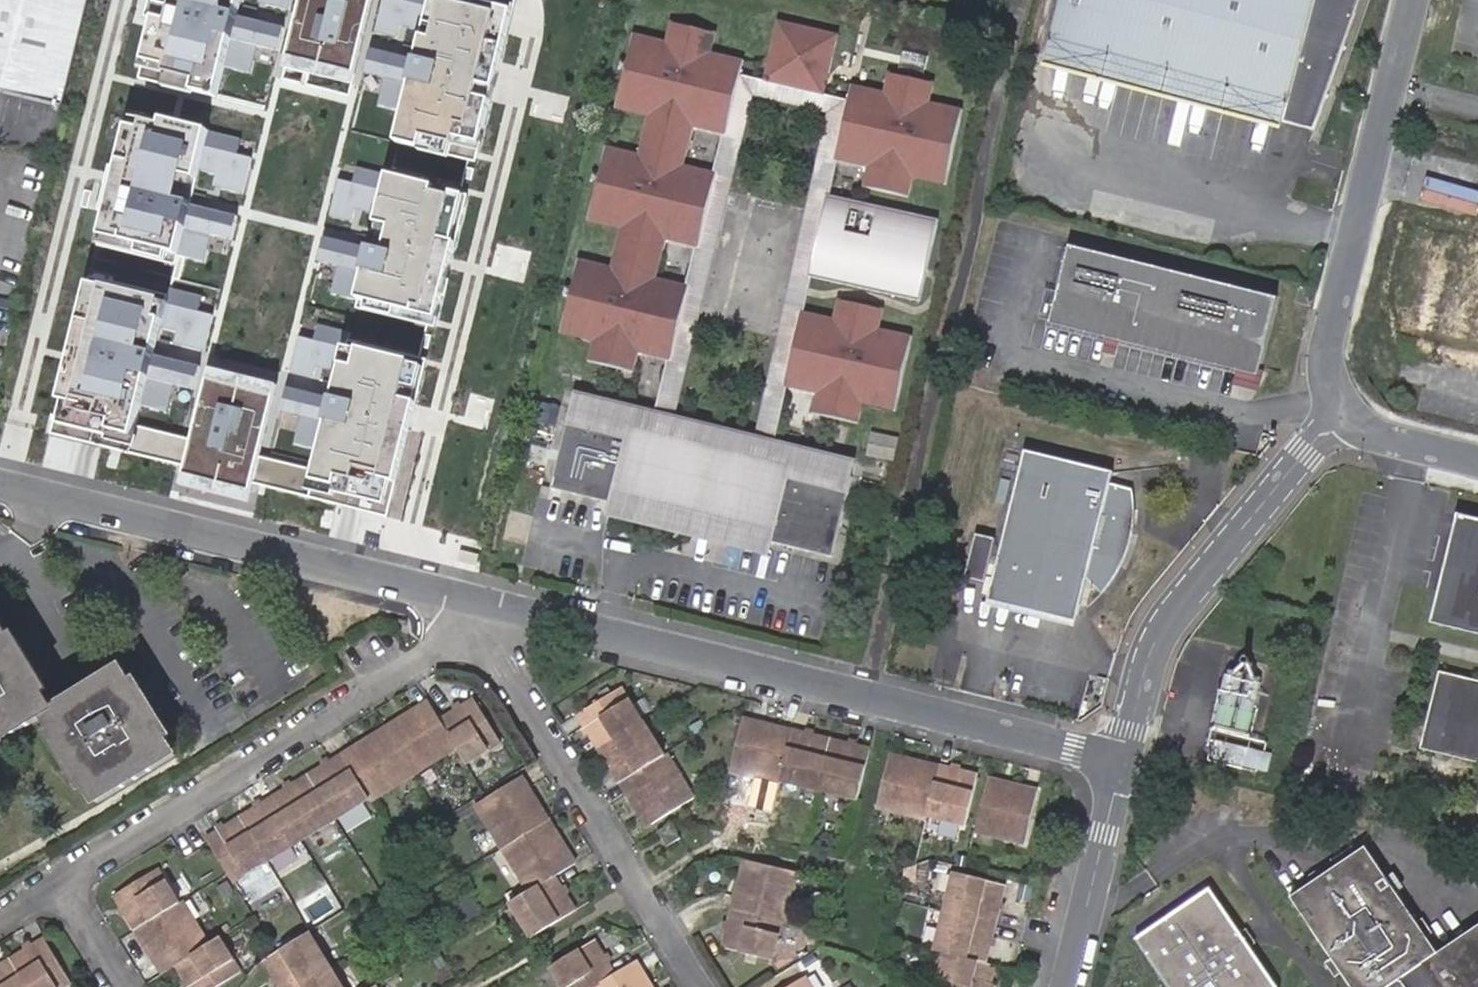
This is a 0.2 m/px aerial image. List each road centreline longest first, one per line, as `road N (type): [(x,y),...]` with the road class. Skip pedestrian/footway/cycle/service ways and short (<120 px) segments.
road 1 (residential): [(523,616),(1123,760)]
road 2 (residential): [(69,884),(482,636)]
road 3 (residential): [(0,484),(453,598)]
road 4 (unclassified): [(1347,413),(1328,378),(1329,331),(1418,0)]
road 5 (residential): [(1347,413),(1321,433),(1158,633),(1123,760)]
road 6 (residential): [(482,636),(702,986)]
road 7 (residential): [(1123,760),(1067,986)]
road 8 (unclassified): [(1477,462),(1381,438),(1347,413)]

